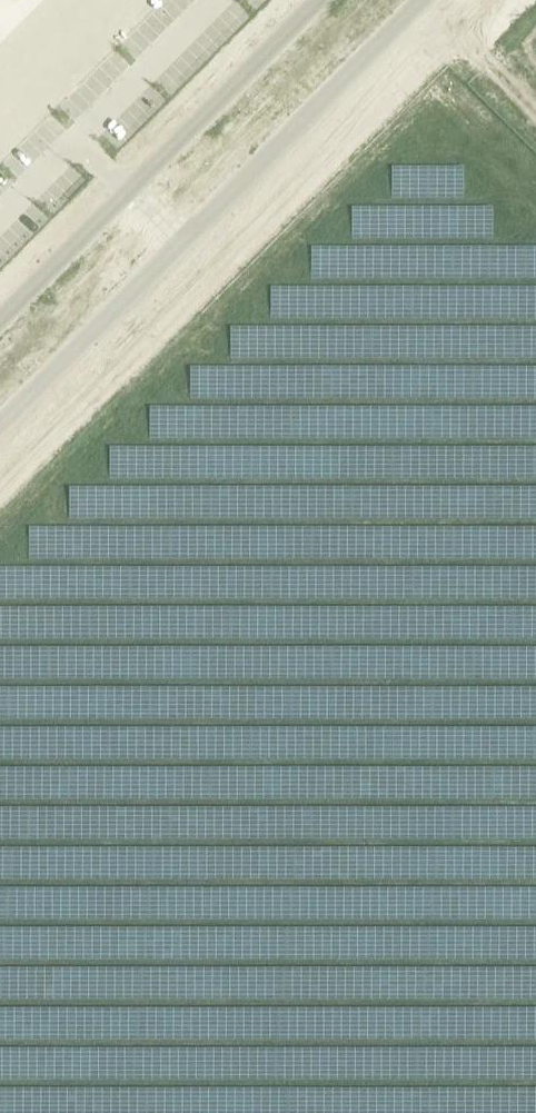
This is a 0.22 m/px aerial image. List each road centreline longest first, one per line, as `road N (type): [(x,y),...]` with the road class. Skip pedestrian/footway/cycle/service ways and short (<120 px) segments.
road 1 (unclassified): [(0,426),(424,0)]
road 2 (unclassified): [(318,0),(0,317)]

